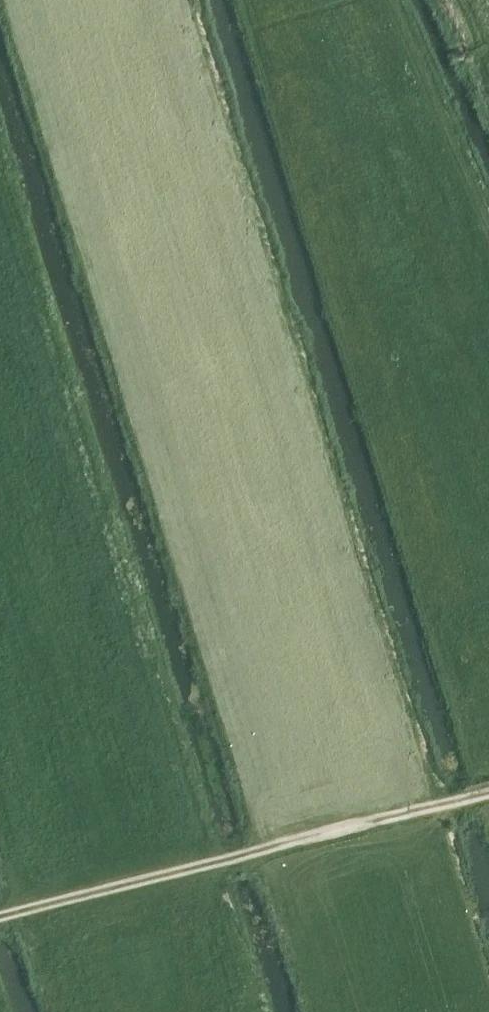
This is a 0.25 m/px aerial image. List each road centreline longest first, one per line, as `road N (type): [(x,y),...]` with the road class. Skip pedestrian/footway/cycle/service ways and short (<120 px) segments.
road 1 (track): [(0,918),(488,796)]

